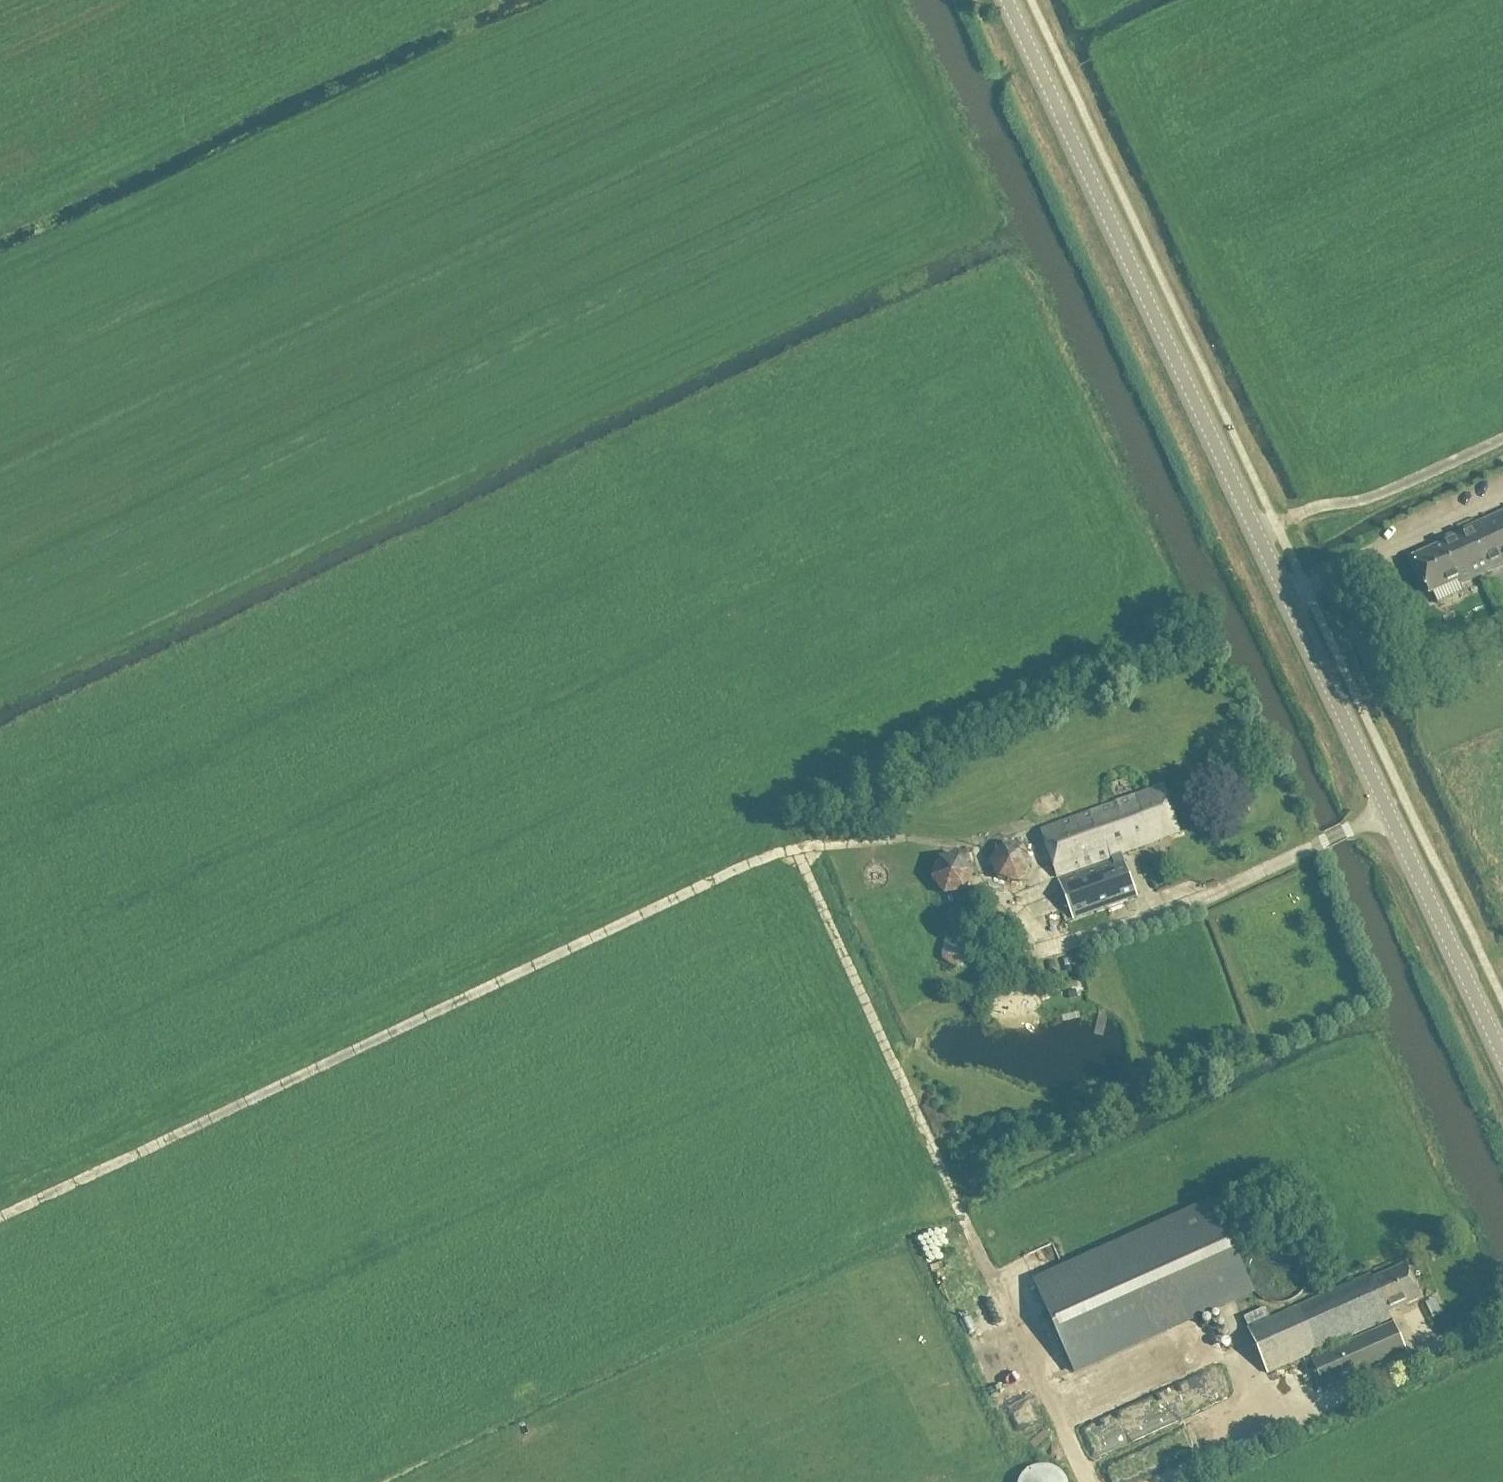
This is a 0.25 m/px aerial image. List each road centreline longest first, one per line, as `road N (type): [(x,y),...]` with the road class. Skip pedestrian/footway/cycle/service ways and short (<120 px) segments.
road 1 (tertiary): [(1502,1058),(1006,0)]
road 2 (track): [(1030,834),(795,849),(747,865),(0,1214)]
road 3 (track): [(1087,1481),(795,849)]
road 4 (track): [(1134,1481),(1200,1432),(1274,1399),(1328,1398)]

